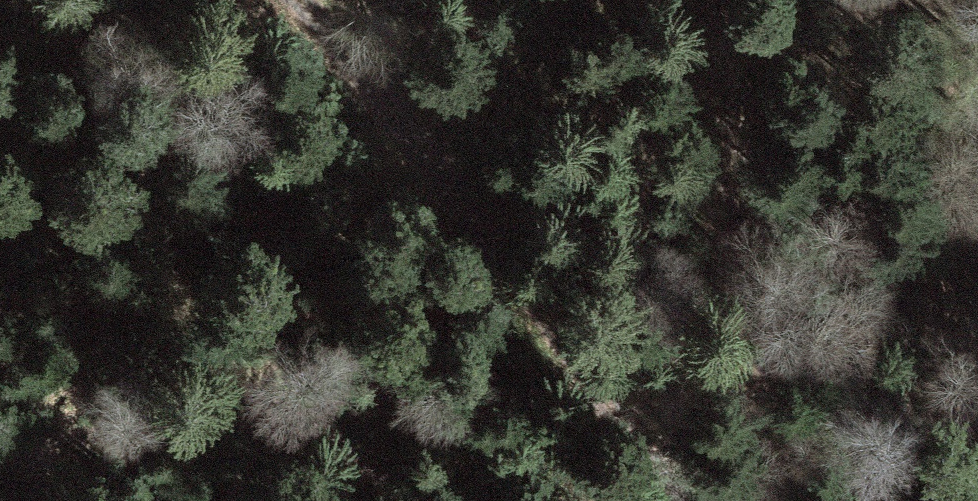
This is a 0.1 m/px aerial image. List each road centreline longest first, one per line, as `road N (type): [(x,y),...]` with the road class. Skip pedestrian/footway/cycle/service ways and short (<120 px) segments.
road 1 (track): [(294,0),(455,192),(676,500)]
road 2 (track): [(793,500),(721,214),(695,0)]
road 3 (track): [(423,500),(313,428),(203,421),(0,469)]

